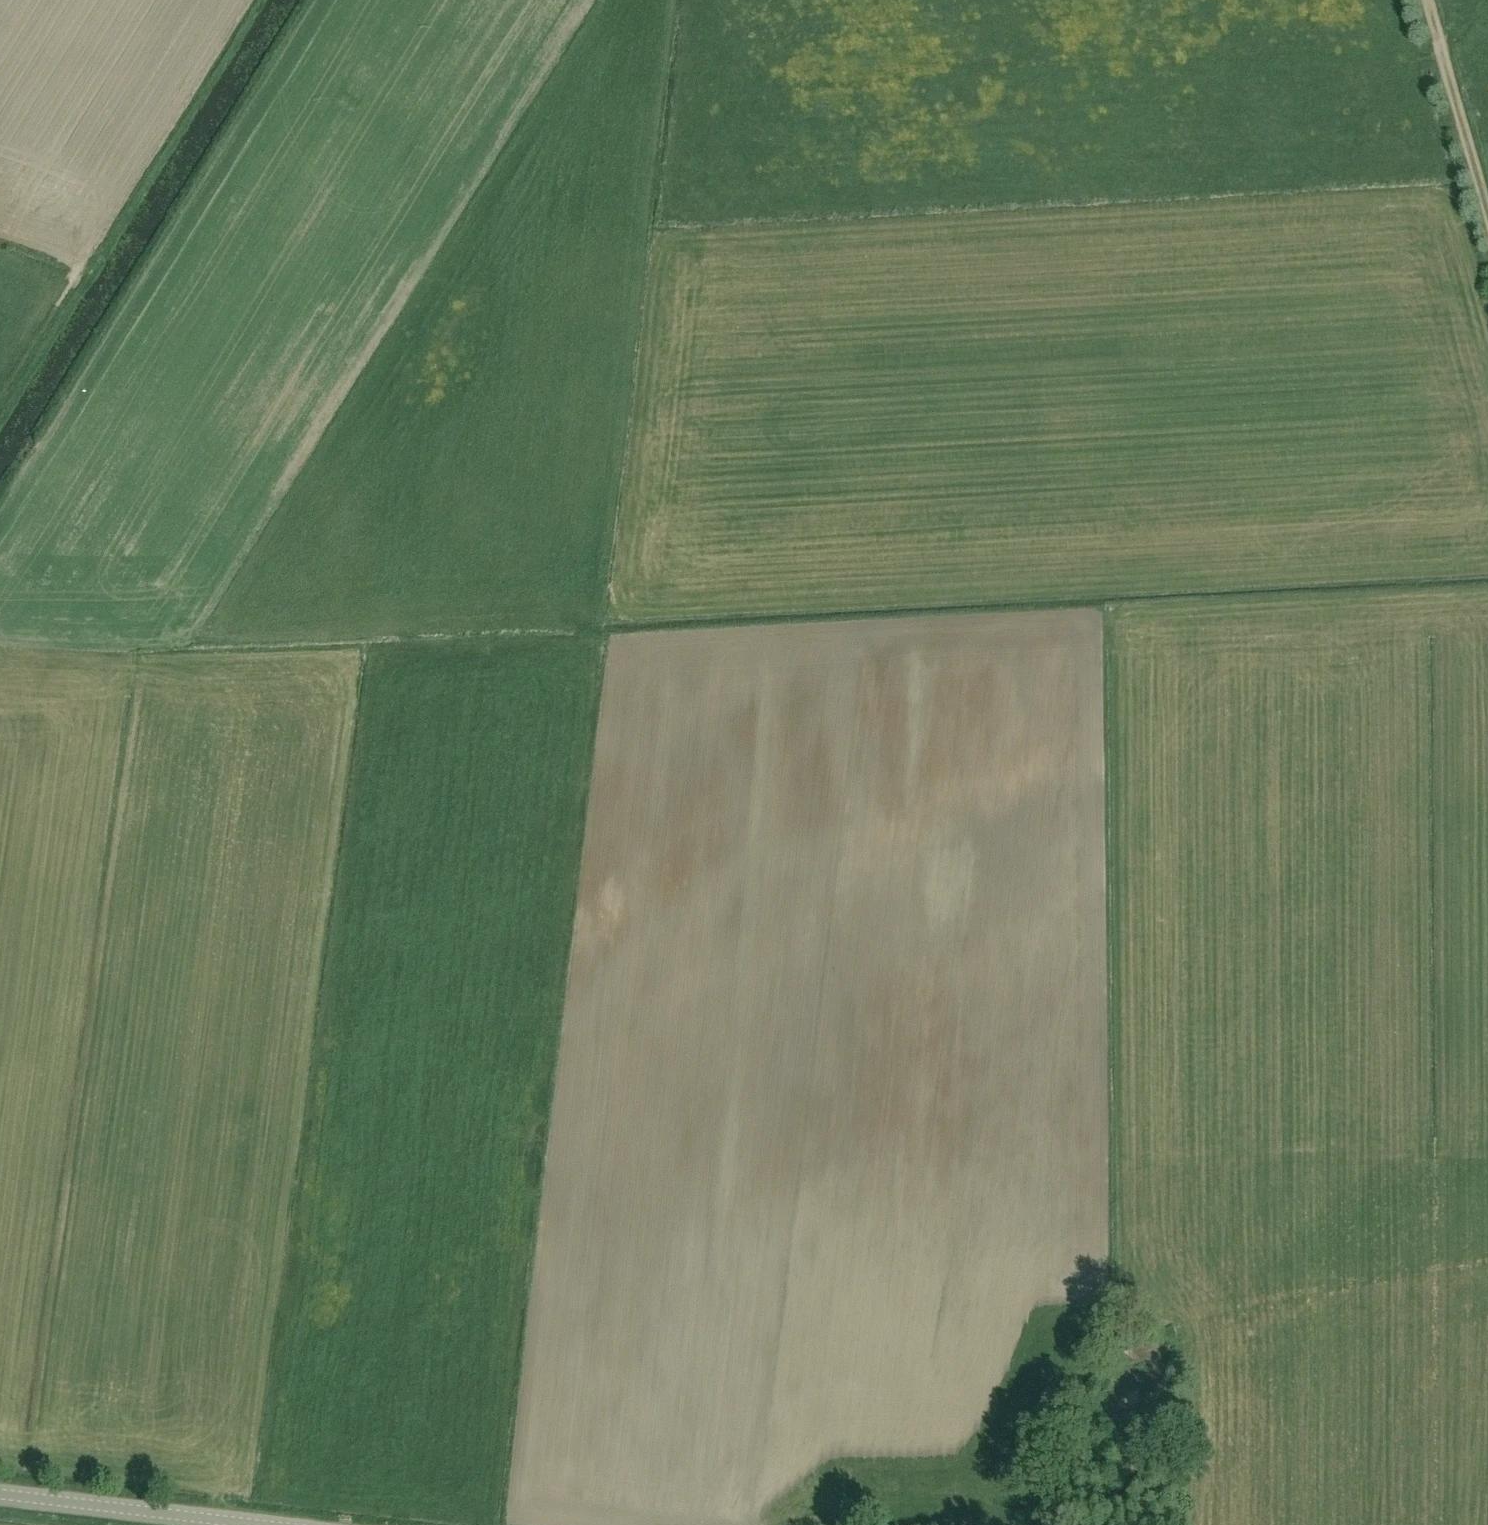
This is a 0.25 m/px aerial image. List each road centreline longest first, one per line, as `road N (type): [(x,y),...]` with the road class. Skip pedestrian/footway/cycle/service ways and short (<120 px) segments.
road 1 (tertiary): [(245,1524),(0,1494)]

